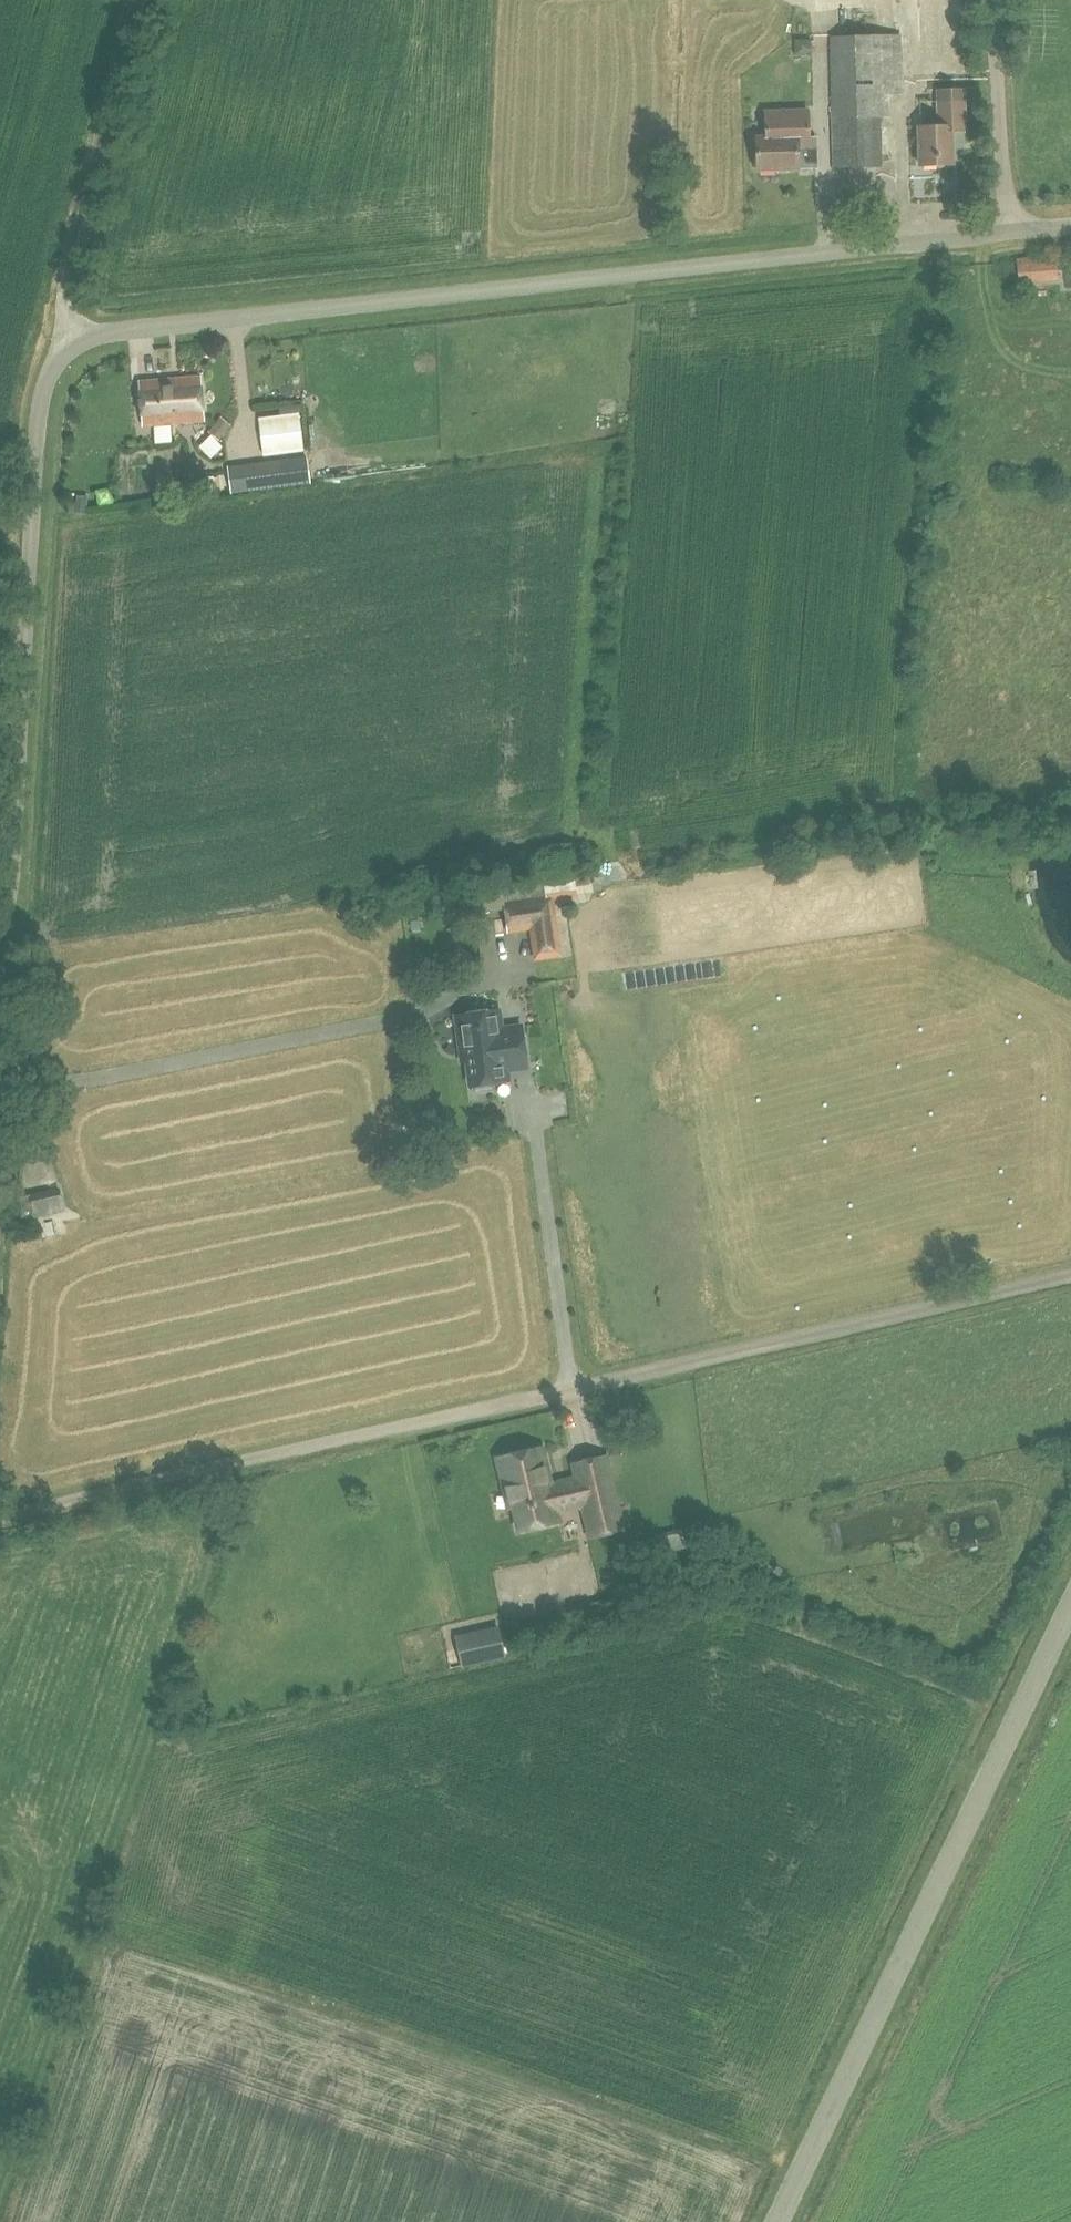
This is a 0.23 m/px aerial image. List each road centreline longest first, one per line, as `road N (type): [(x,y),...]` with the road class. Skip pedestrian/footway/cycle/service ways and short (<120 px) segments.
road 1 (track): [(1070,1277),(0,1512)]
road 2 (unclassified): [(71,348),(100,335),(1070,226)]
road 3 (unclassified): [(778,2221),(1070,1609)]
road 4 (unclassified): [(0,922),(38,402),(50,367),(71,348)]
road 5 (track): [(1,1092),(439,1005)]
road 6 (track): [(143,0),(75,309)]

